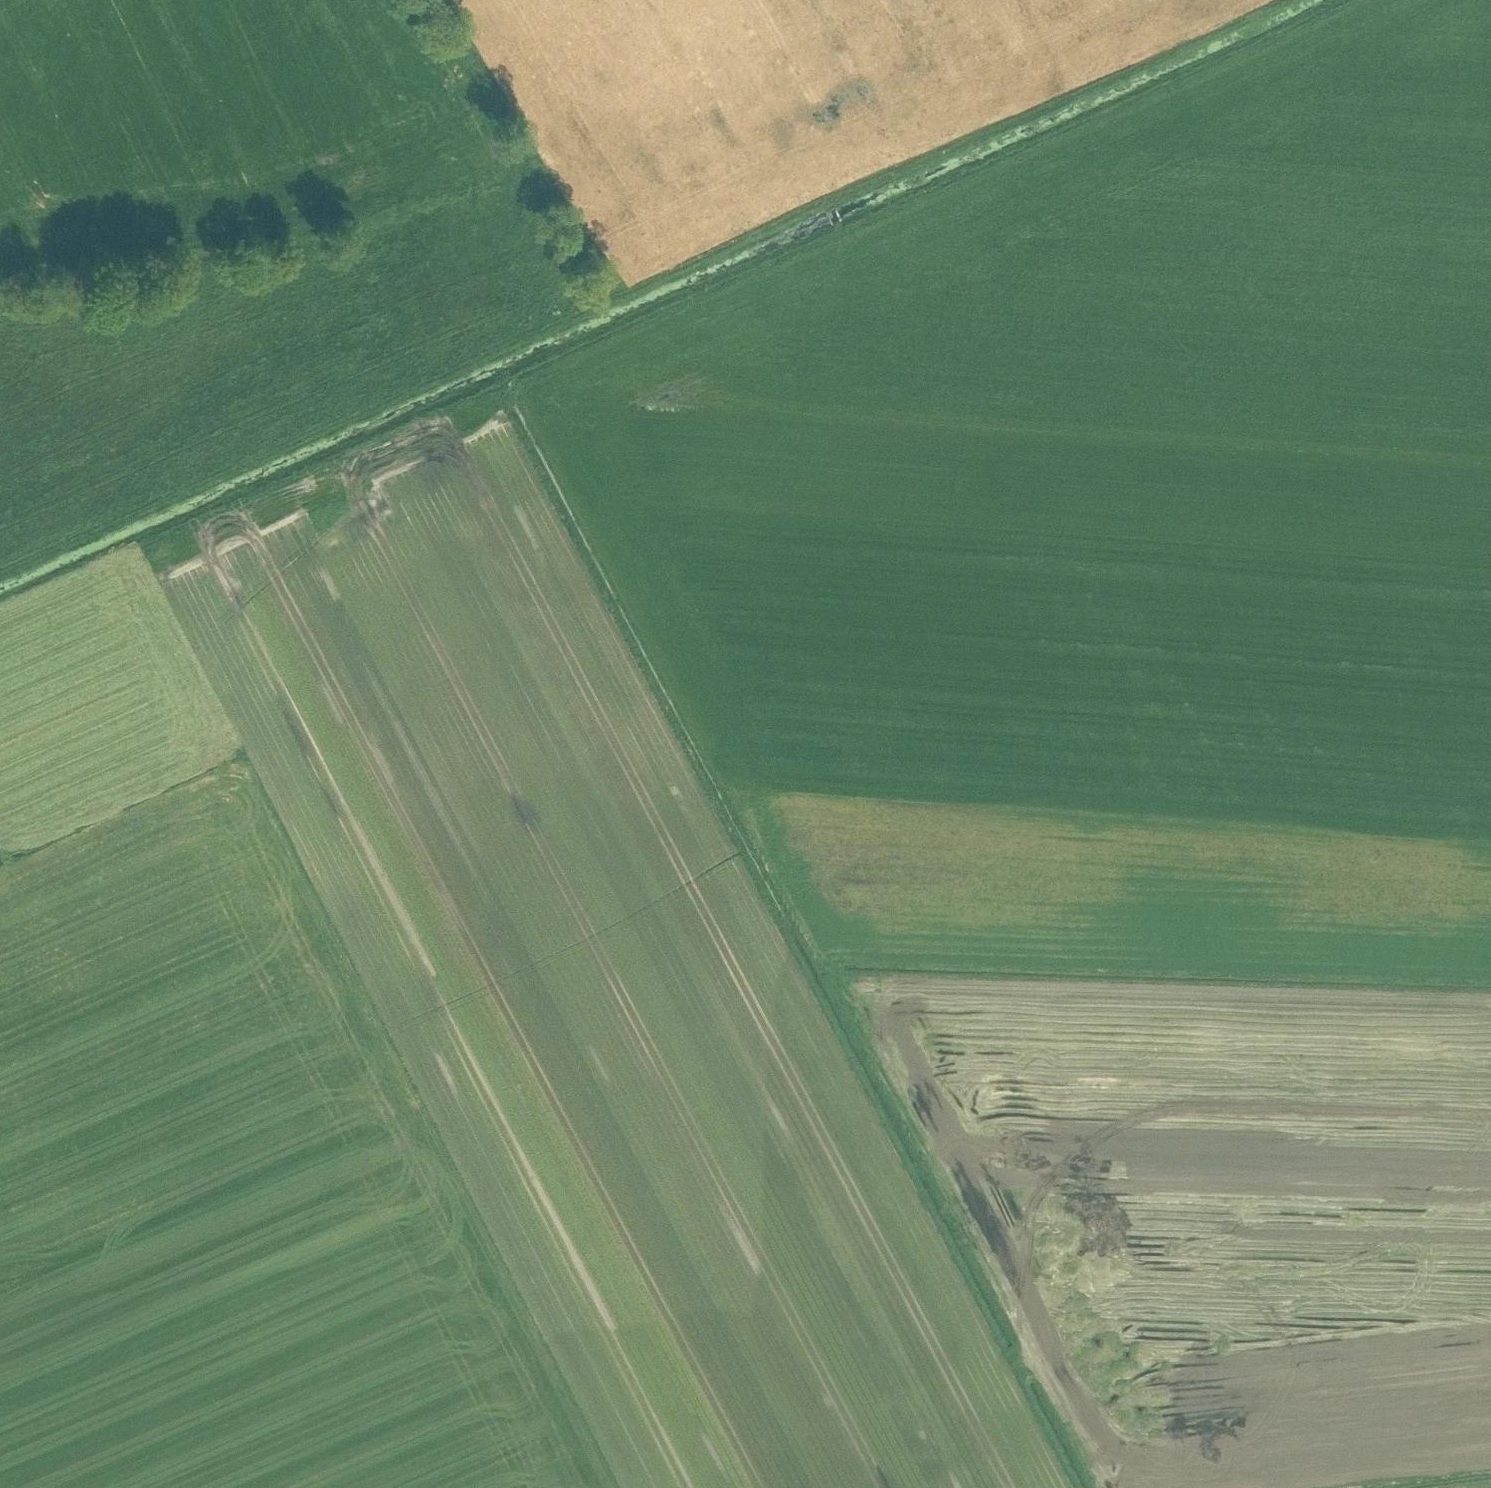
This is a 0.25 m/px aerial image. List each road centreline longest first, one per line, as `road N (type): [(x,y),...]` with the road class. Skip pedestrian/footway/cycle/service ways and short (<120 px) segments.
road 1 (track): [(1101,1487),(833,974)]

